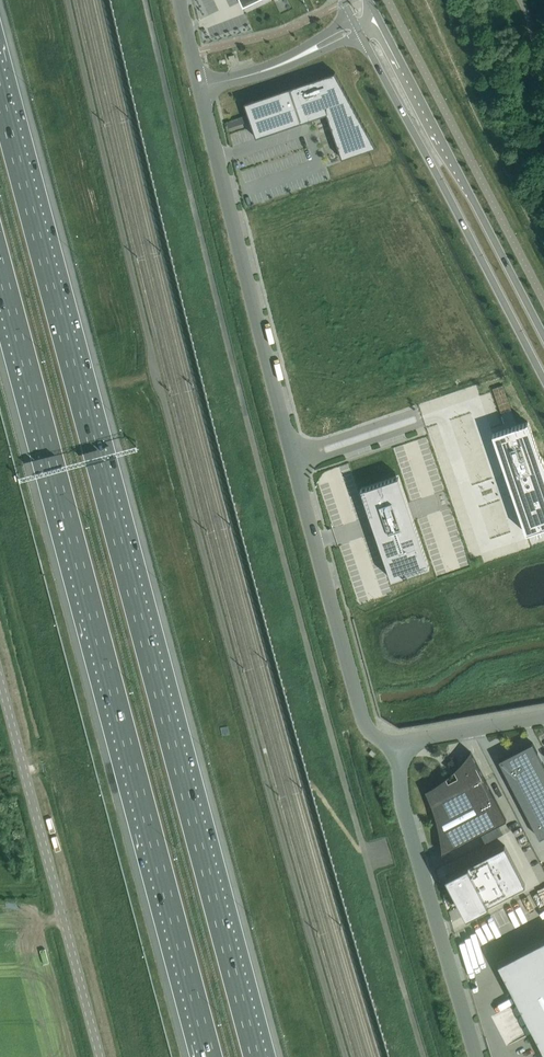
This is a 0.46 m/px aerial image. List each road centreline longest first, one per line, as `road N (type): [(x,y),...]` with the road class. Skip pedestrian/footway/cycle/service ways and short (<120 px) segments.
road 1 (motorway): [(255,1056),(0,98)]
road 2 (motorway): [(0,263),(211,1056)]
road 3 (secondary): [(358,27),(543,381)]
road 4 (unclassified): [(99,1056),(0,682)]
road 5 (unclassified): [(200,87),(294,461)]
road 6 (secondary): [(543,339),(377,18)]
road 7 (unclassified): [(476,1056),(404,812),(400,742)]
road 8 (unclassified): [(294,461),(362,717),(377,736),(400,742)]
road 9 (unclassified): [(200,87),(275,67),(358,27)]
road 10 (unclassified): [(400,742),(543,715)]
road 11 (unclassified): [(294,461),(429,414)]

